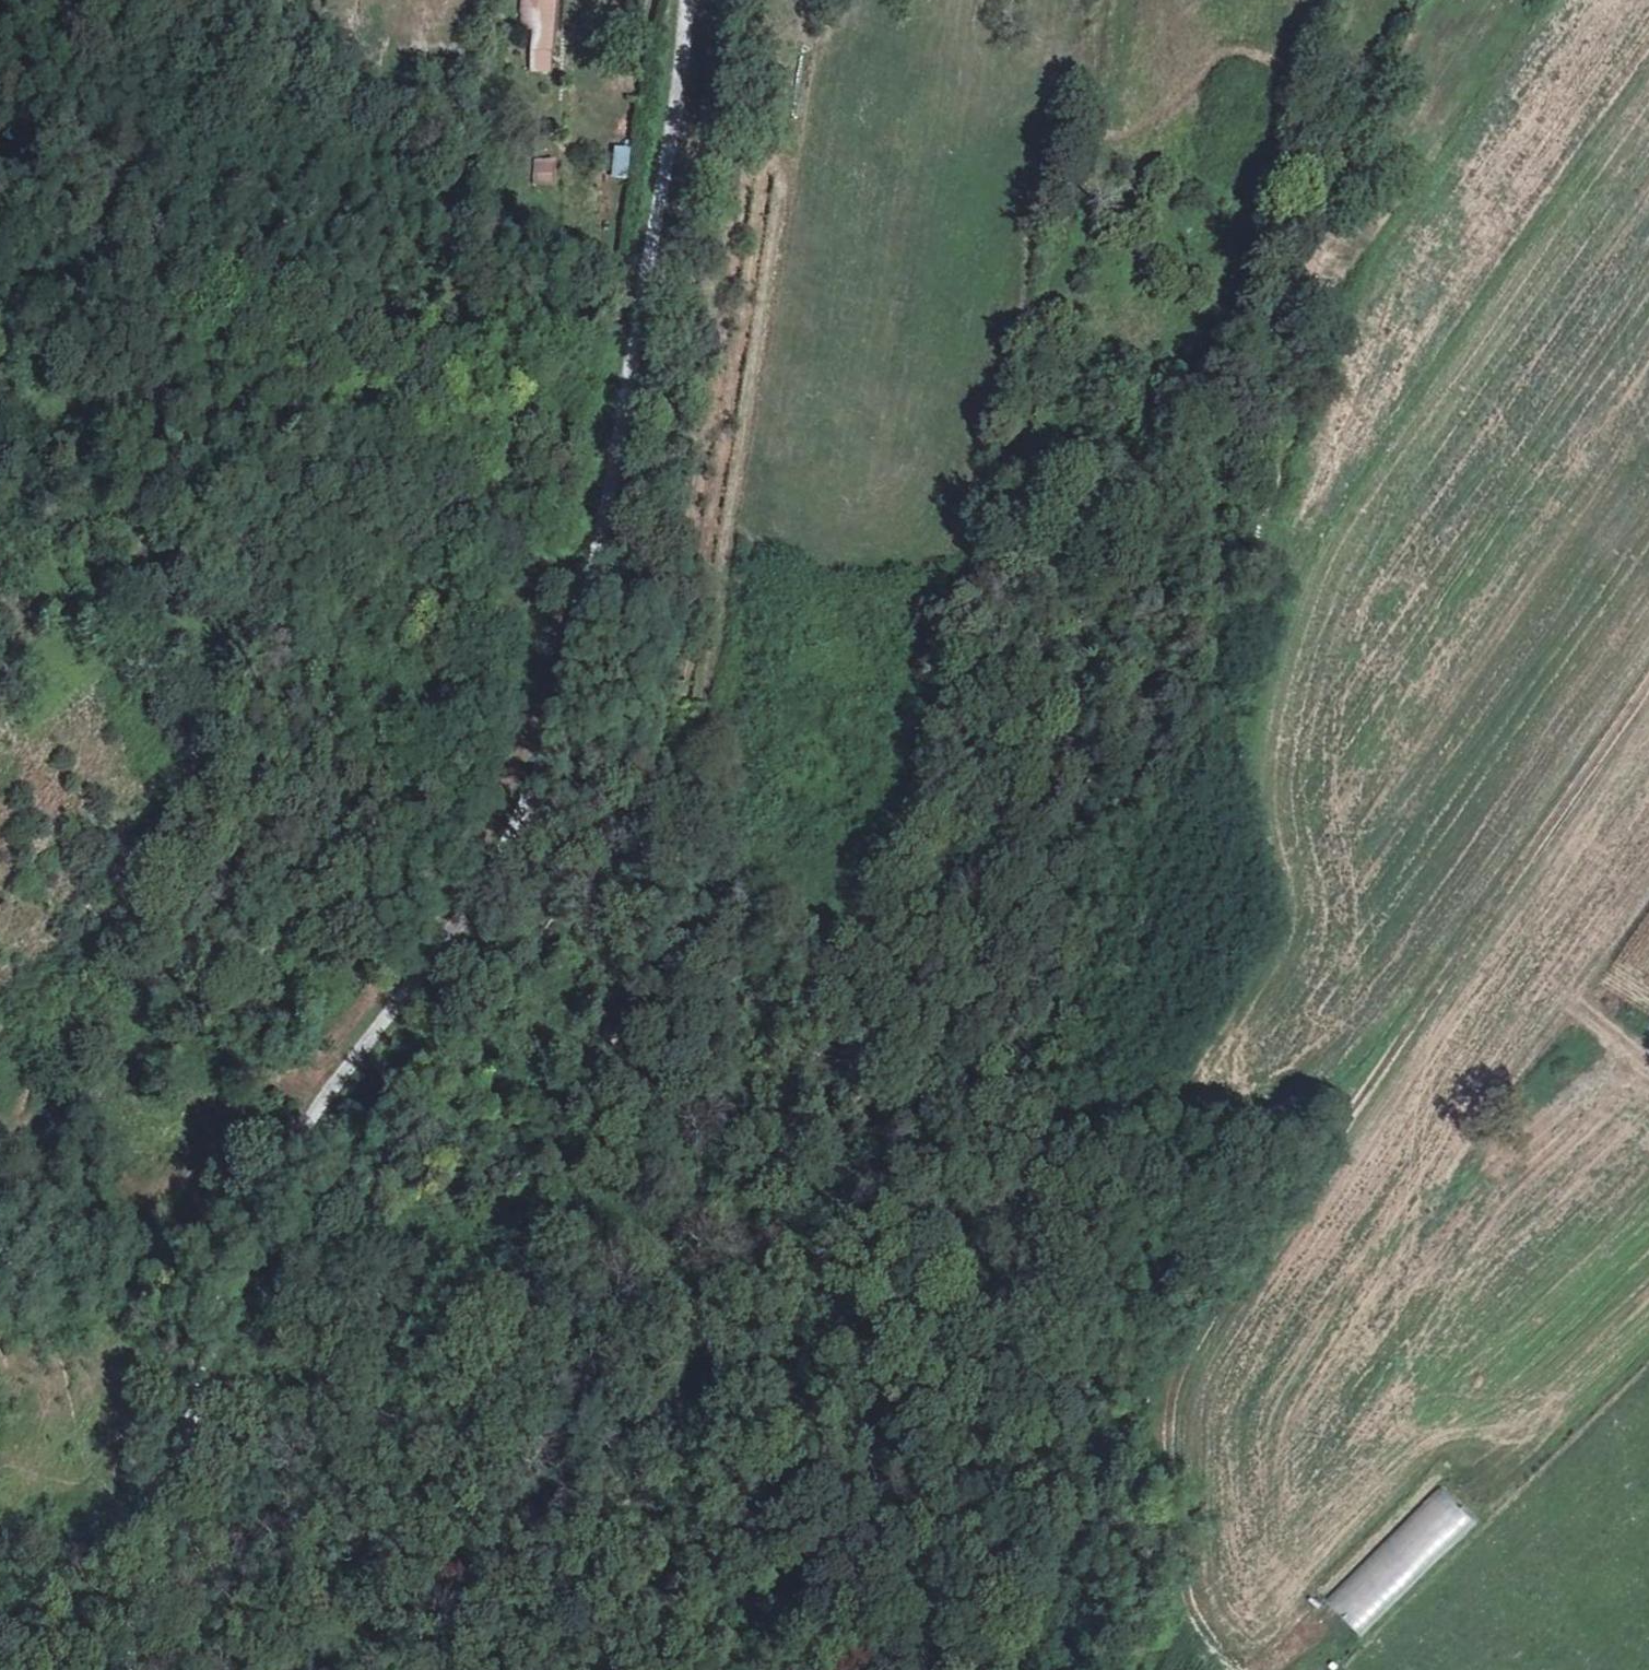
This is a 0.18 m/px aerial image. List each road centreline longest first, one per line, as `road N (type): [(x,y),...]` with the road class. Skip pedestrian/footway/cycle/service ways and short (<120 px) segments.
road 1 (residential): [(685,0),(593,587),(537,785),(439,947),(337,1080)]

